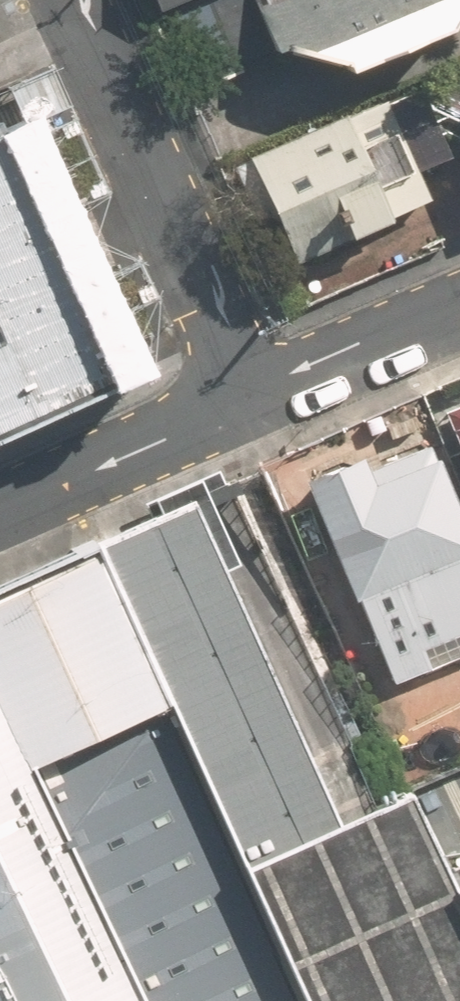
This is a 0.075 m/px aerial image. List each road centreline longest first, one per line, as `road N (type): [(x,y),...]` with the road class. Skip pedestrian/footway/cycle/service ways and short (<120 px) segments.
road 1 (residential): [(58,0),(234,402)]
road 2 (residential): [(234,402),(0,507)]
road 3 (residential): [(459,305),(234,402)]

